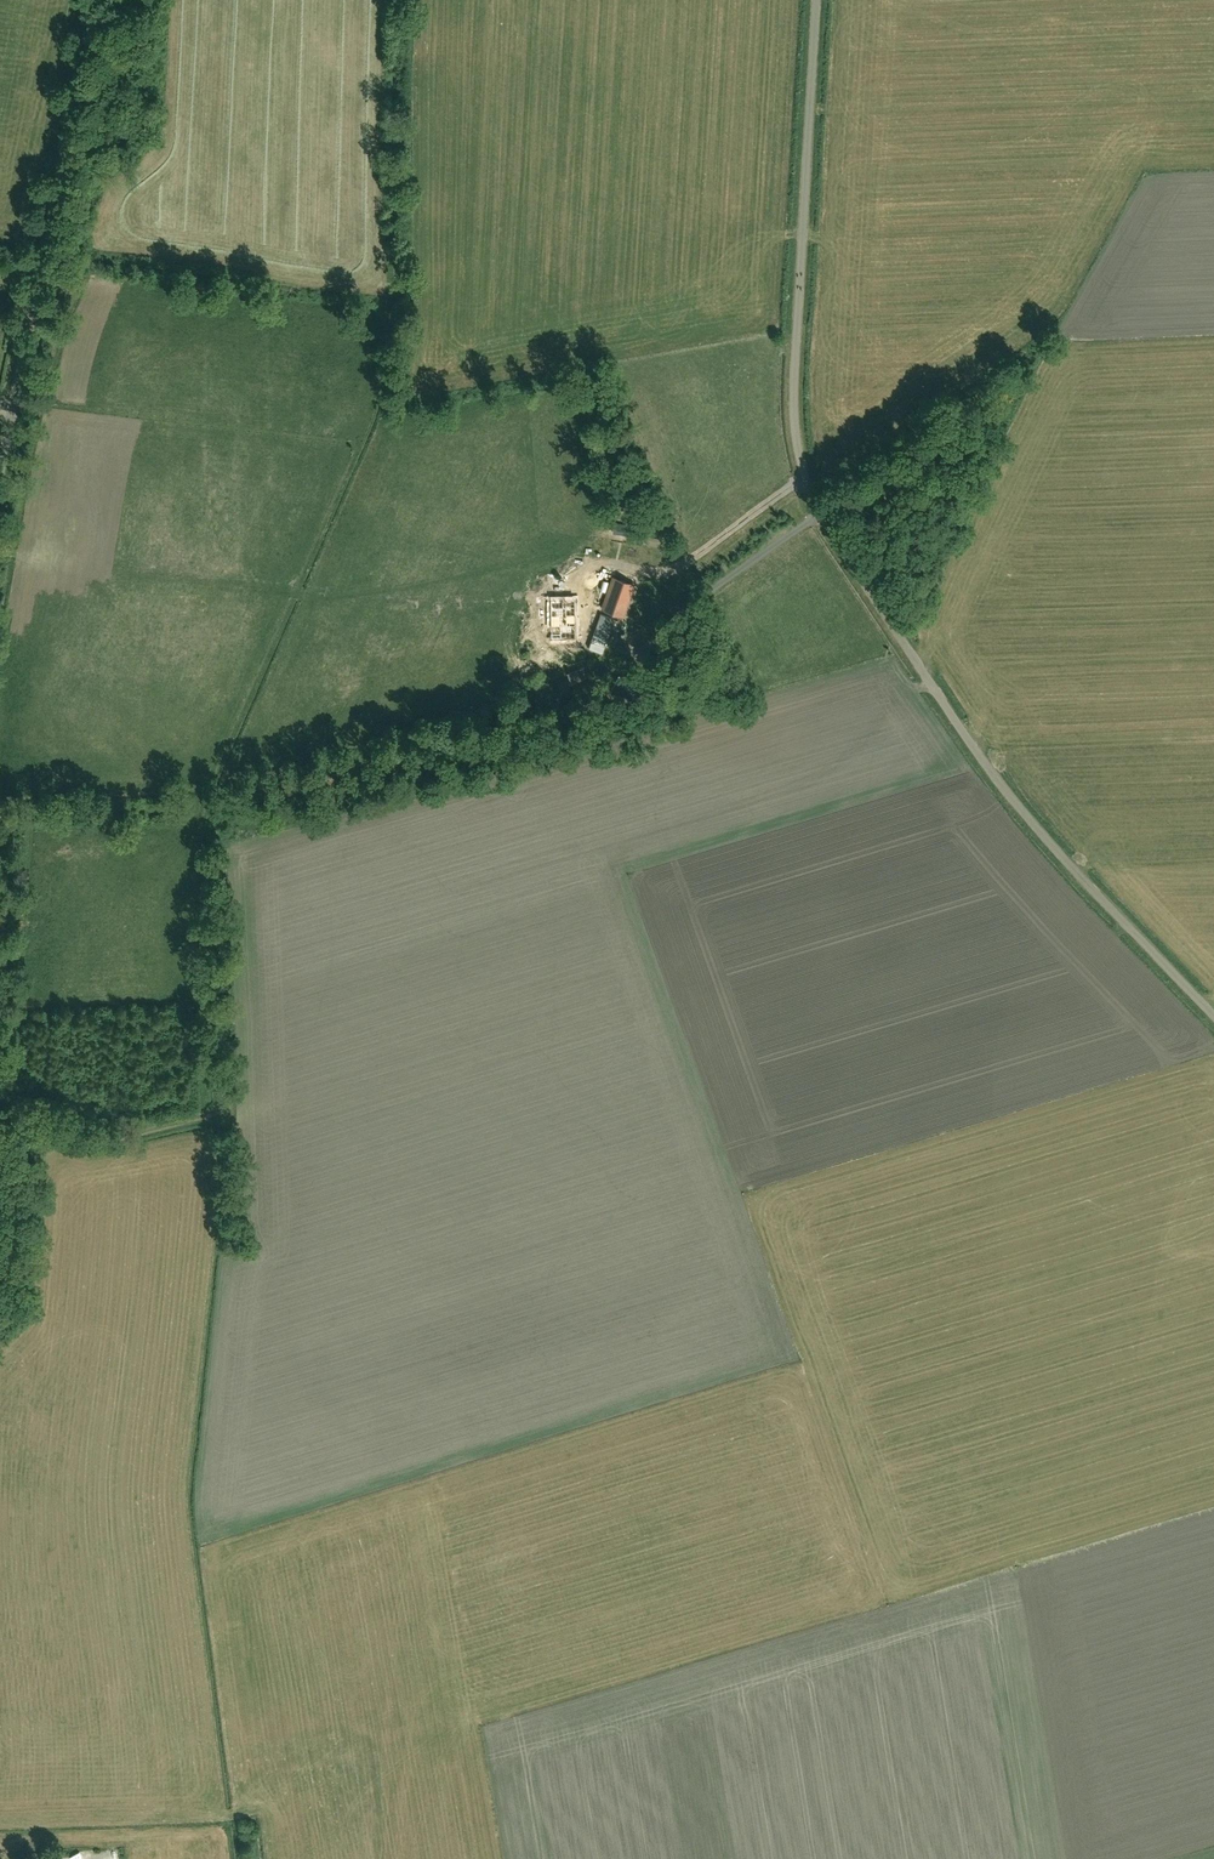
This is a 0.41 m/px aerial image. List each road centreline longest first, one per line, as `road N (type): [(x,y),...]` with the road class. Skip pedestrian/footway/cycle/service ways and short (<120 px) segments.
road 1 (unclassified): [(1213,1016),(994,776),(844,552),(808,485),(795,392),(817,0)]
road 2 (unclassified): [(0,450),(94,0)]

